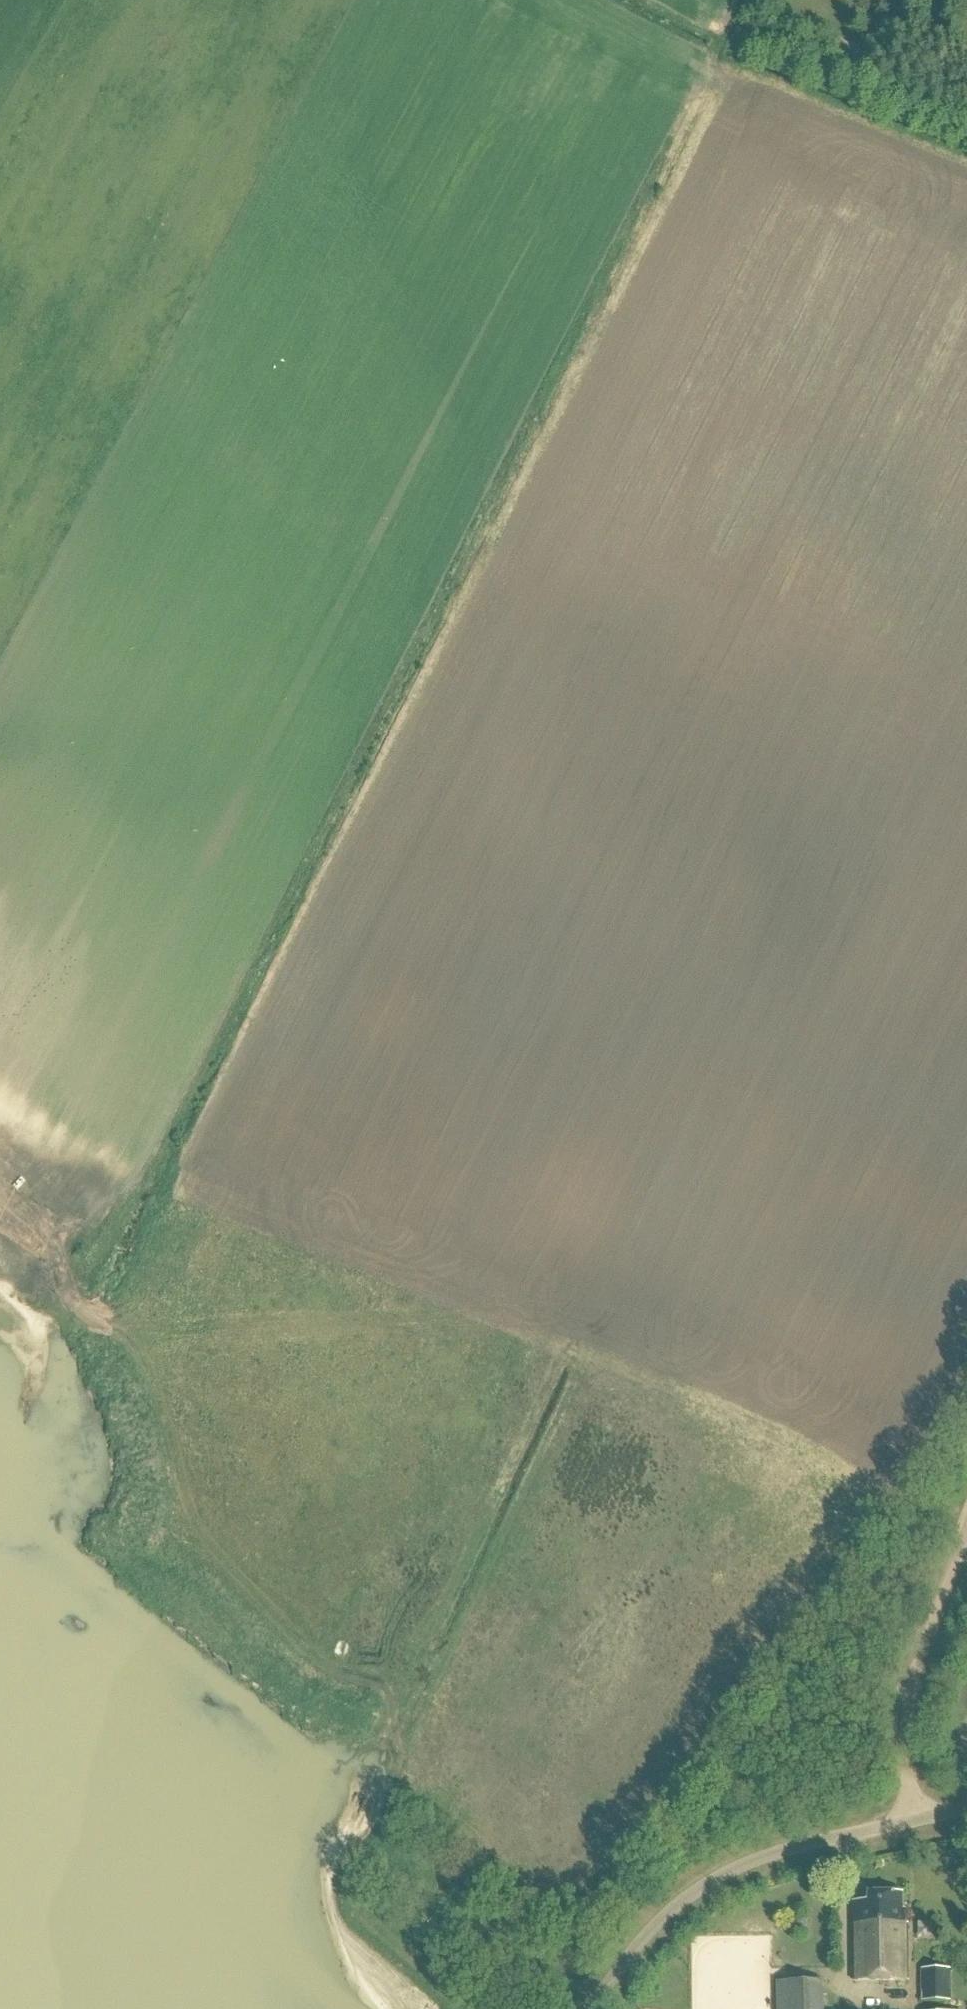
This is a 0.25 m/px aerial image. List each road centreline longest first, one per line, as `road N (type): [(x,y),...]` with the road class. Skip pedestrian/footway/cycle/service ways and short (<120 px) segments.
road 1 (tertiary): [(592,2008),(676,1903),(720,1873),(786,1848),(966,1806)]
road 2 (track): [(919,1816),(904,1746),(906,1702),(966,1529)]

